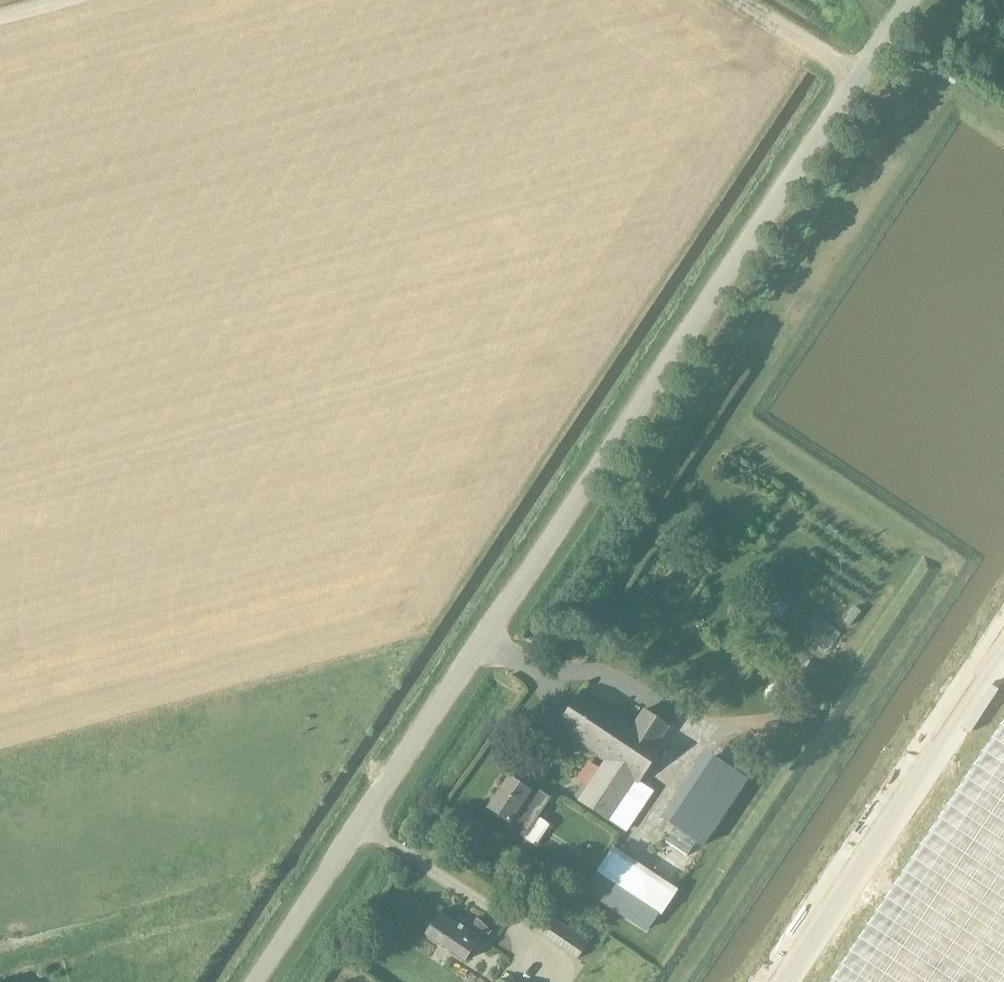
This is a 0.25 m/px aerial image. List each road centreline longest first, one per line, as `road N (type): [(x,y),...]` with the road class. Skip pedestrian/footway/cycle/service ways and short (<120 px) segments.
road 1 (unclassified): [(254,981),(908,0)]
road 2 (unclassified): [(786,981),(1003,650)]

